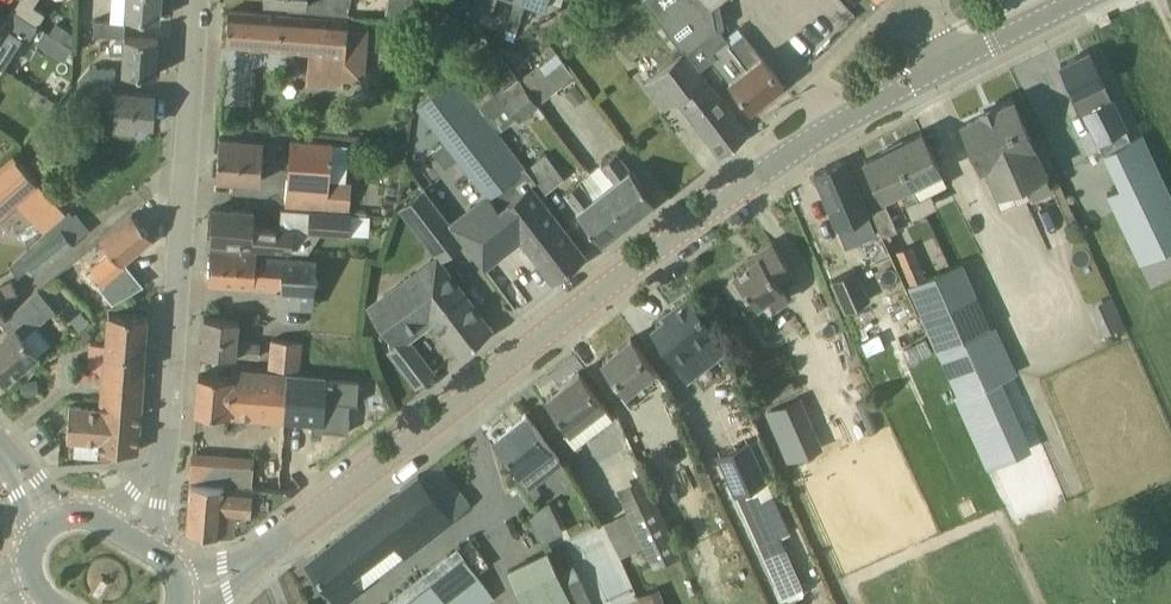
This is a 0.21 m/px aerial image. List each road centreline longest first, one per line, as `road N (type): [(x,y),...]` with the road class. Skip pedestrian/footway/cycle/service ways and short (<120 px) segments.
road 1 (secondary): [(181,591),(224,580),(265,554),(763,173),(940,73)]
road 2 (unclassified): [(124,540),(163,469),(168,434),(199,0)]
road 3 (secondary): [(940,73),(1088,0)]

